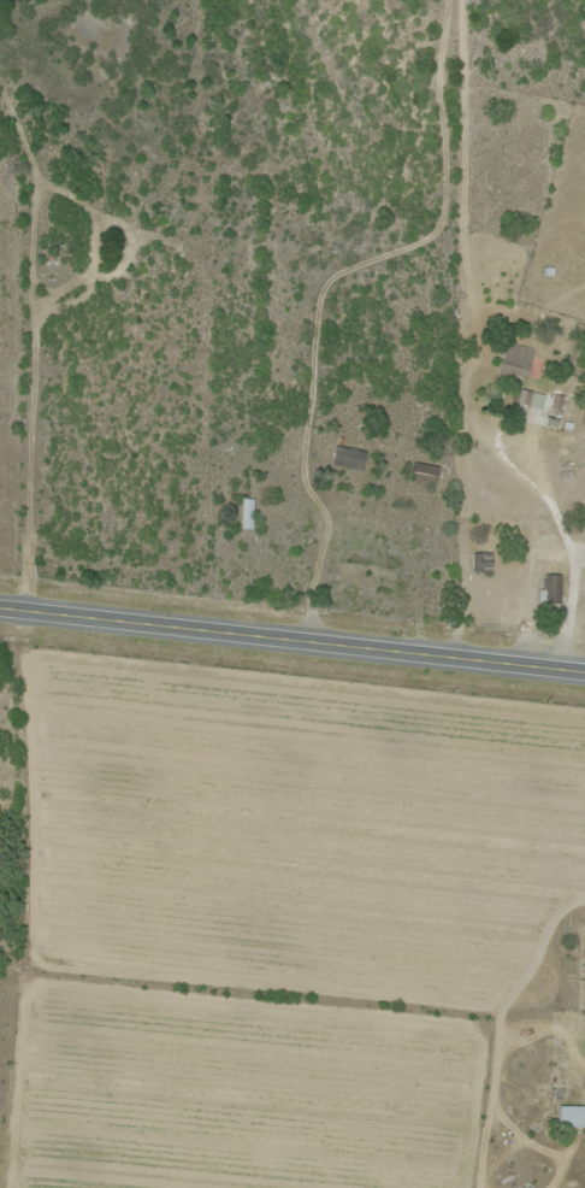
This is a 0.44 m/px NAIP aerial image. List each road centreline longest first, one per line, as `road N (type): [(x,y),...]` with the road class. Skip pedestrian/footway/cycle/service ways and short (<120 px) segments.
road 1 (secondary): [(584,677),(0,614)]
road 2 (residential): [(556,674),(549,1187)]

